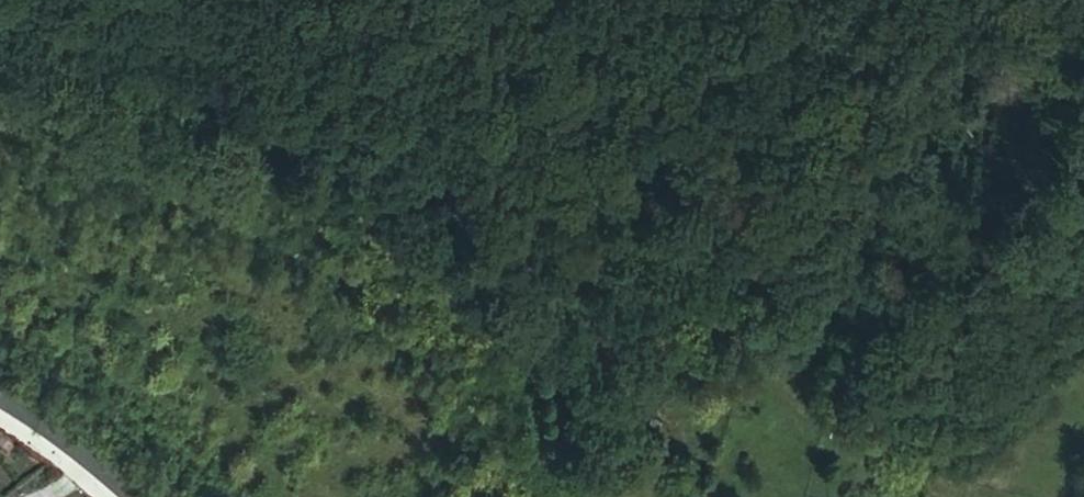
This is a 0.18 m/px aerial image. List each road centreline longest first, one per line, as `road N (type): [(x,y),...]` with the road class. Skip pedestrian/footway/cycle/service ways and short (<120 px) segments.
road 1 (unclassified): [(0,404),(42,426),(129,496)]

